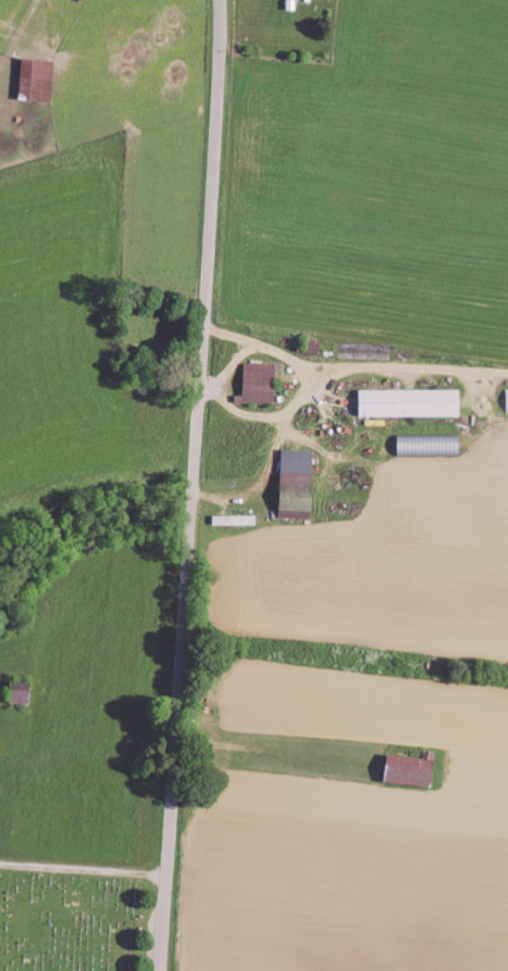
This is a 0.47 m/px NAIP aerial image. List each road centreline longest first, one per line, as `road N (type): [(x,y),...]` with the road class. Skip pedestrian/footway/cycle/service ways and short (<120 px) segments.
road 1 (tertiary): [(223,0),(162,970)]

